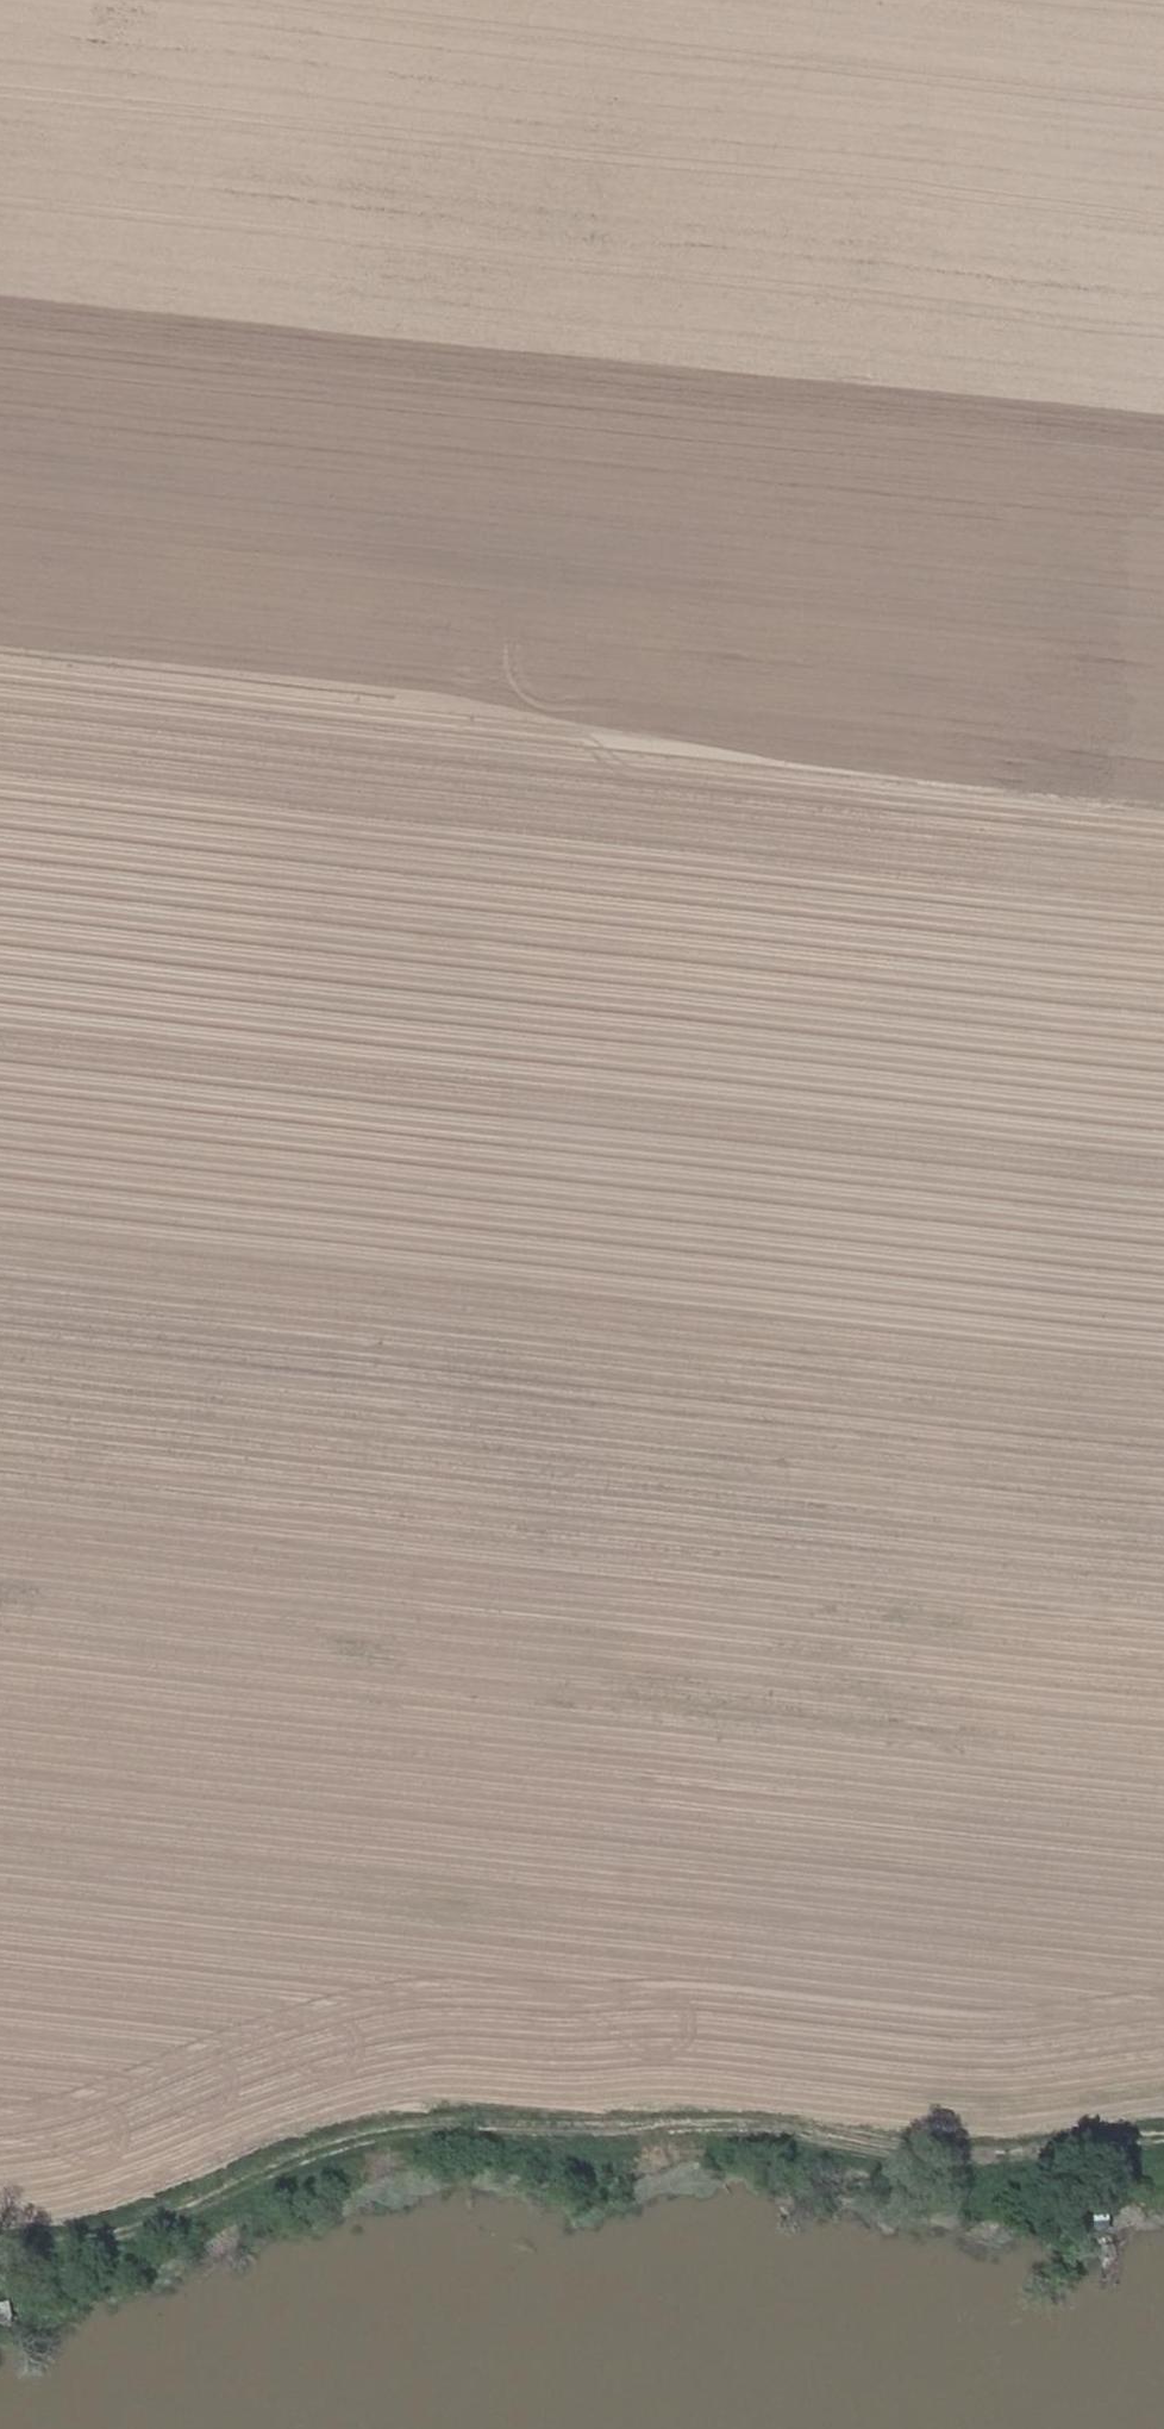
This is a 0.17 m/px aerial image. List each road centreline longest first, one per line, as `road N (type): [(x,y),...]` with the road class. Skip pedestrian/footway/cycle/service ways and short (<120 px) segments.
road 1 (track): [(1163,2136),(894,2170),(578,2160),(488,2168),(57,2252),(0,2255)]

